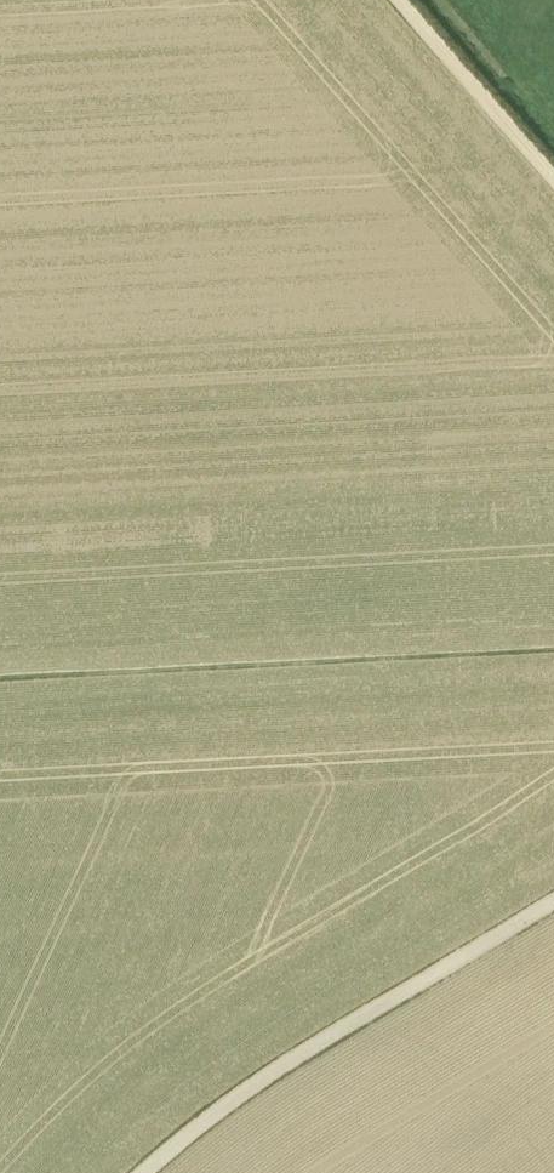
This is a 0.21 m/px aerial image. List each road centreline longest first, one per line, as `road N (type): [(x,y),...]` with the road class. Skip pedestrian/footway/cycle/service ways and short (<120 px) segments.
road 1 (track): [(553,901),(308,1050),(142,1172)]
road 2 (track): [(401,0),(553,174)]

